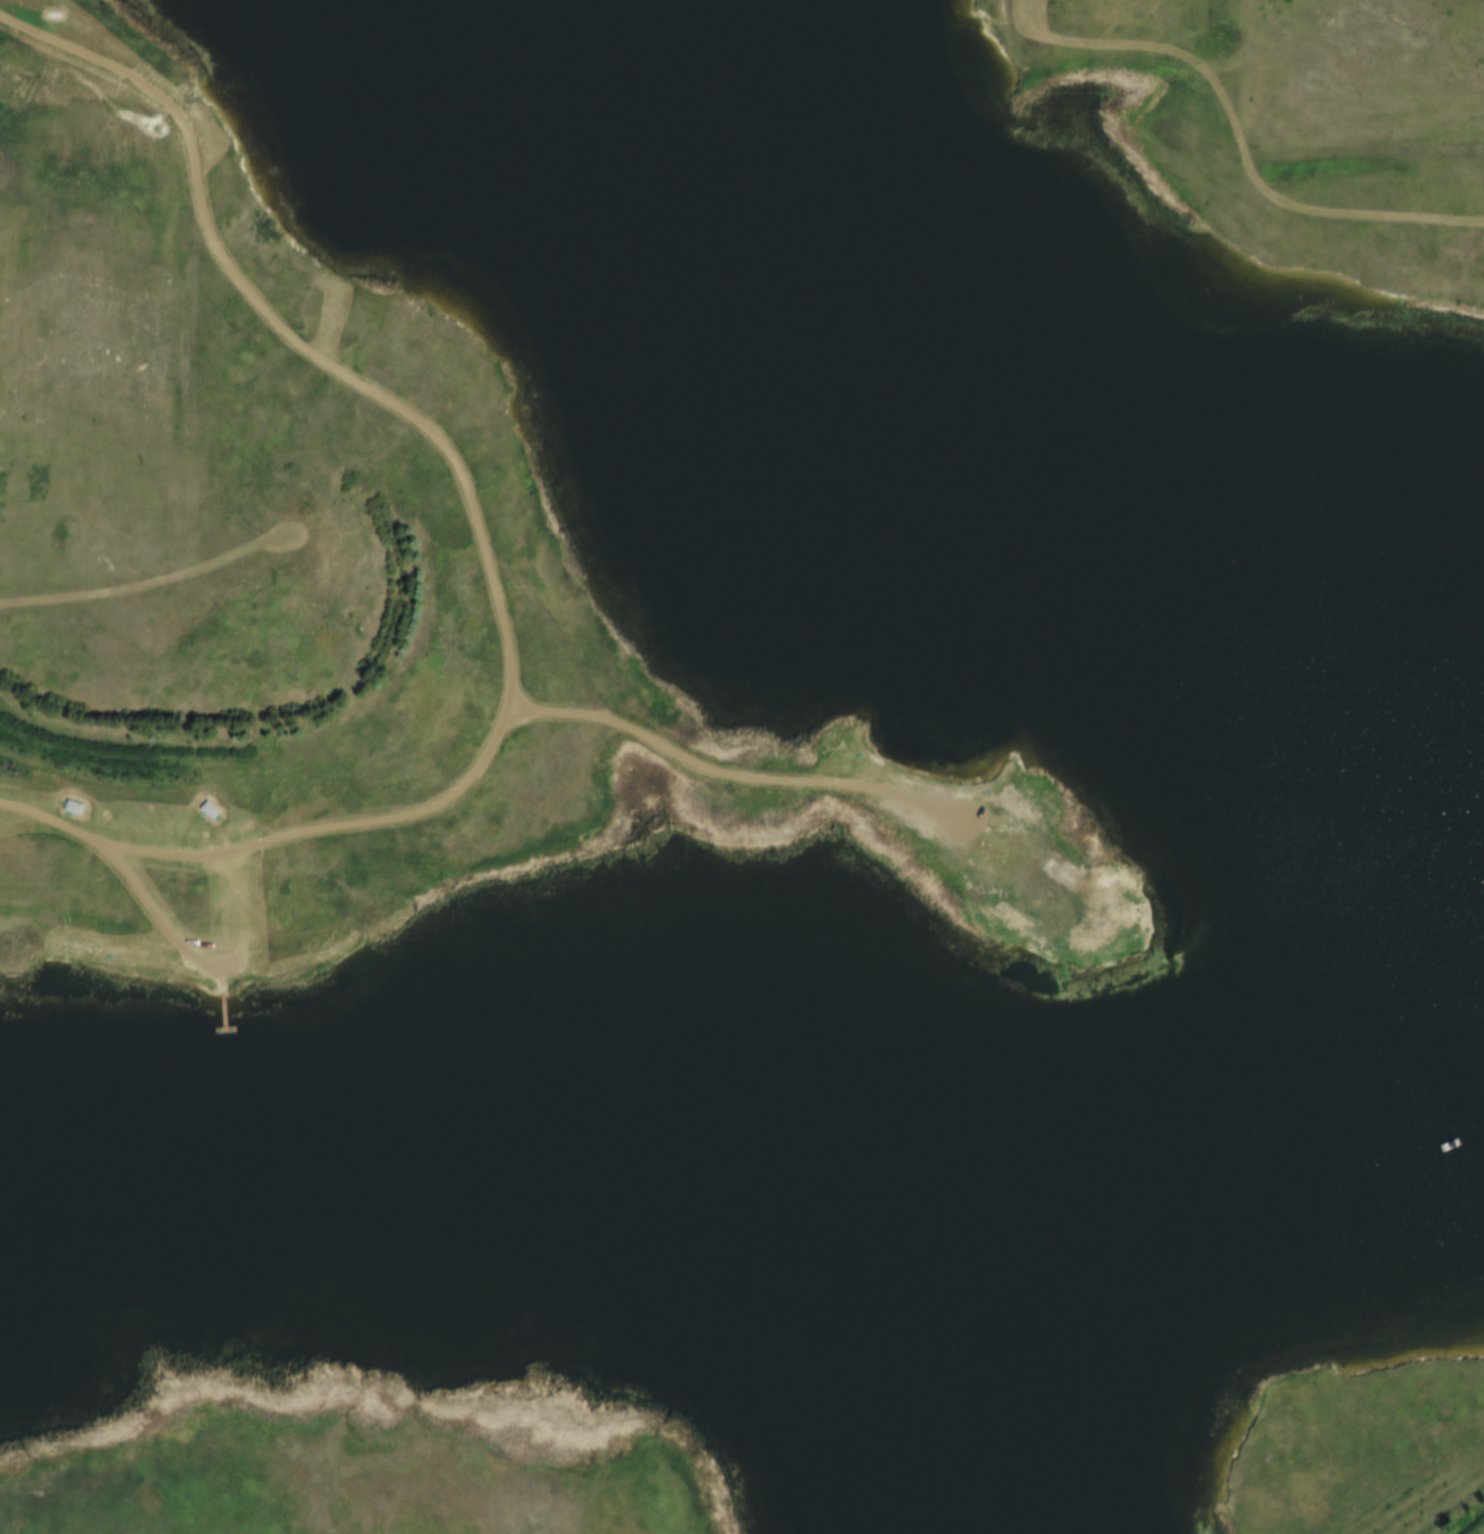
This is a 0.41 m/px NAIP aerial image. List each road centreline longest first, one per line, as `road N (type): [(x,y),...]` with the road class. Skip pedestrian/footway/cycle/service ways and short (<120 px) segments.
road 1 (track): [(1027,0),(1031,30),(1041,40),(1192,52),(1218,85),(1253,175),(1279,202),(1323,213),(1483,220)]
road 2 (track): [(0,605),(197,583),(297,541)]

